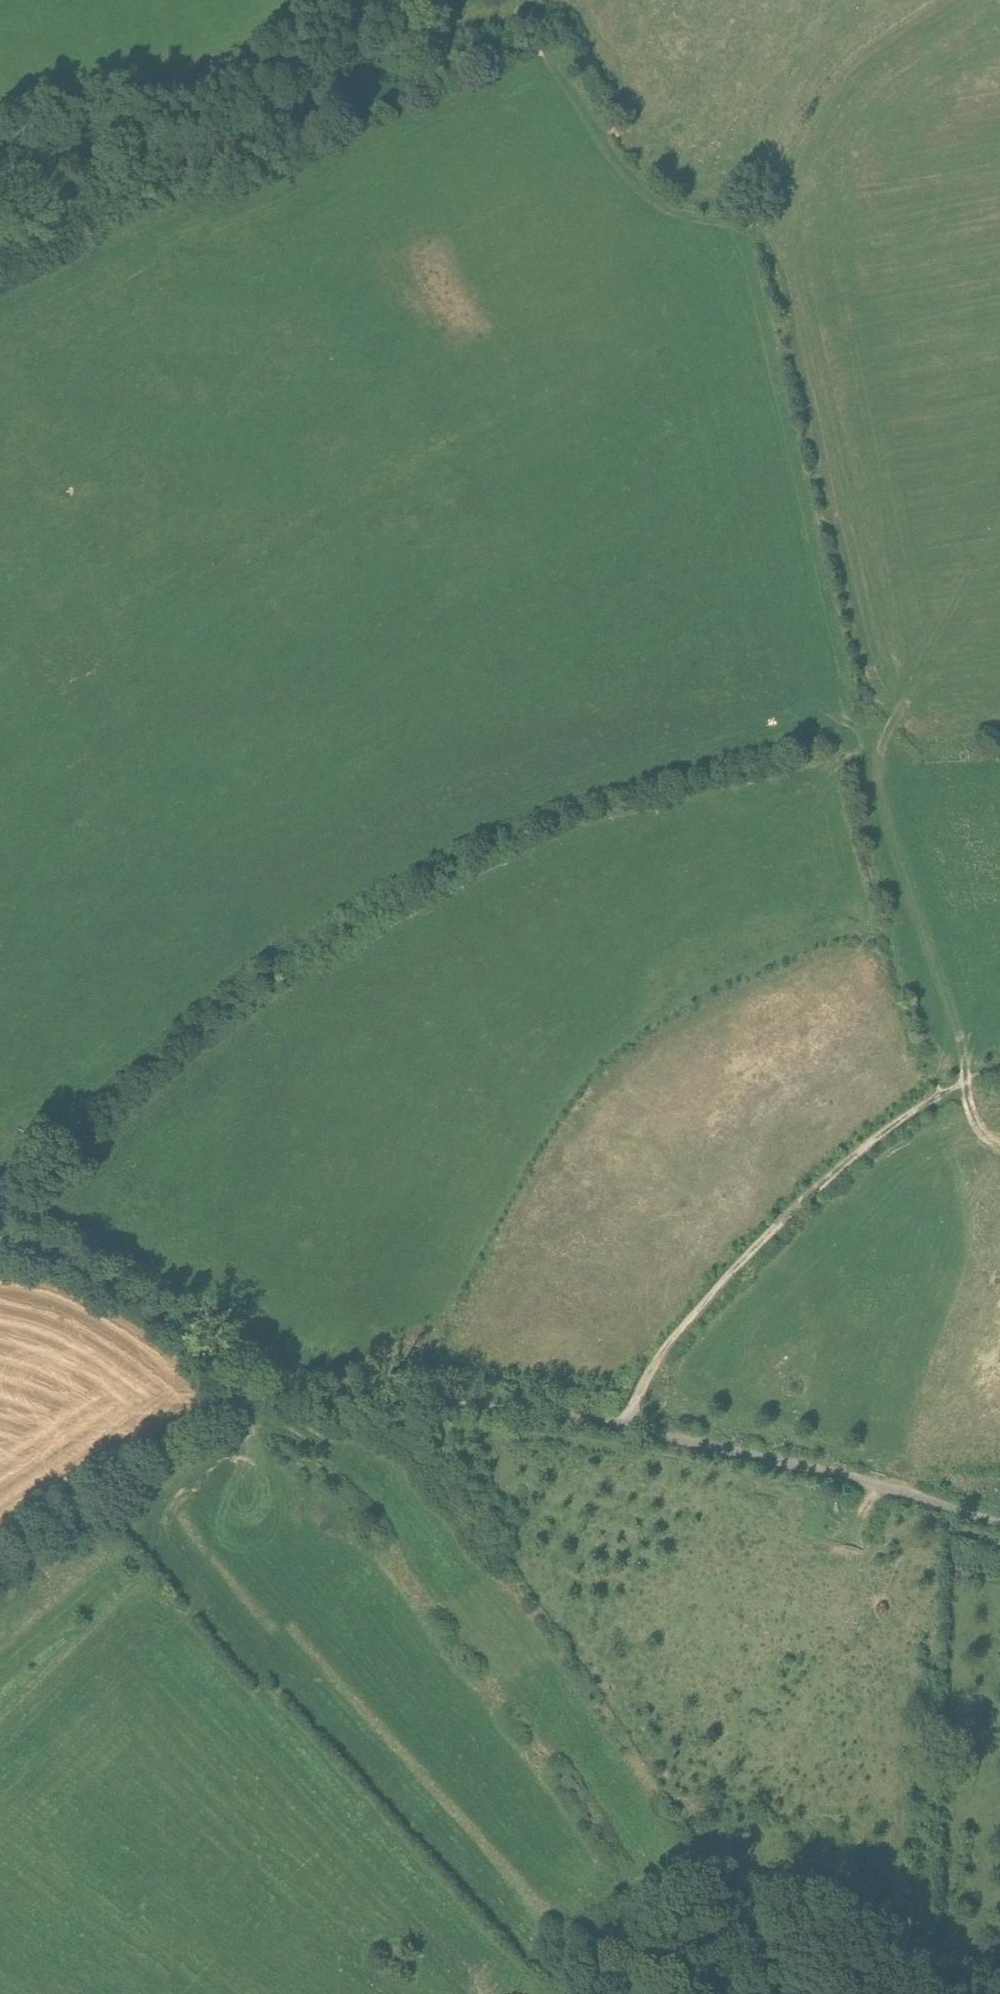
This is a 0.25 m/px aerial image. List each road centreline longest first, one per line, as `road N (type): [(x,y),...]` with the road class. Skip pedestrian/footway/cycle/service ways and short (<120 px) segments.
road 1 (unclassified): [(0,1216),(129,1271),(263,1381),(419,1386),(620,1412),(867,1472),(999,1516)]
road 2 (track): [(620,1412),(661,1336),(775,1211),(839,1153),(951,1074)]

